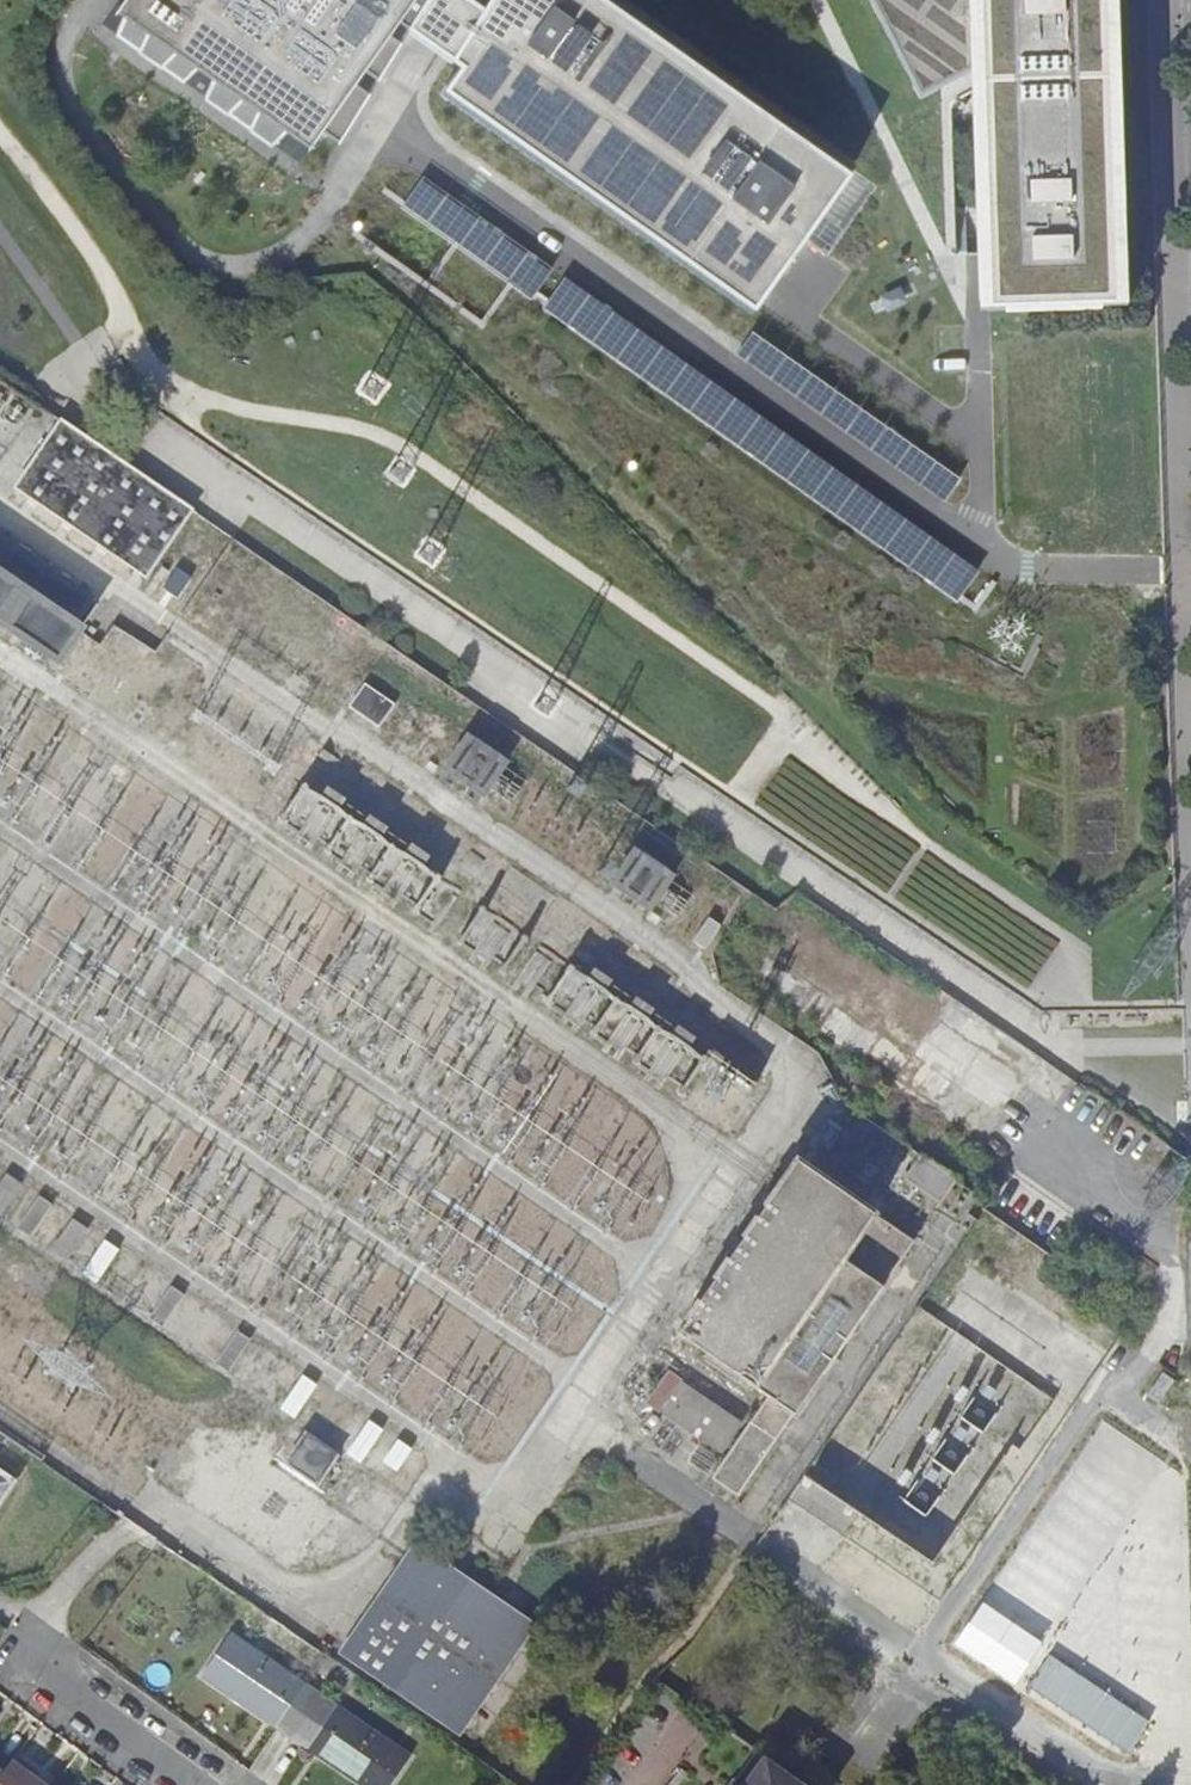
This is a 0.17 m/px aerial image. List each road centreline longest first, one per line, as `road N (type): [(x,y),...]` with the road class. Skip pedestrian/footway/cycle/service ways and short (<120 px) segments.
road 1 (residential): [(13,1666),(181,1784)]
road 2 (unclassified): [(142,1532),(91,1560),(37,1632)]

